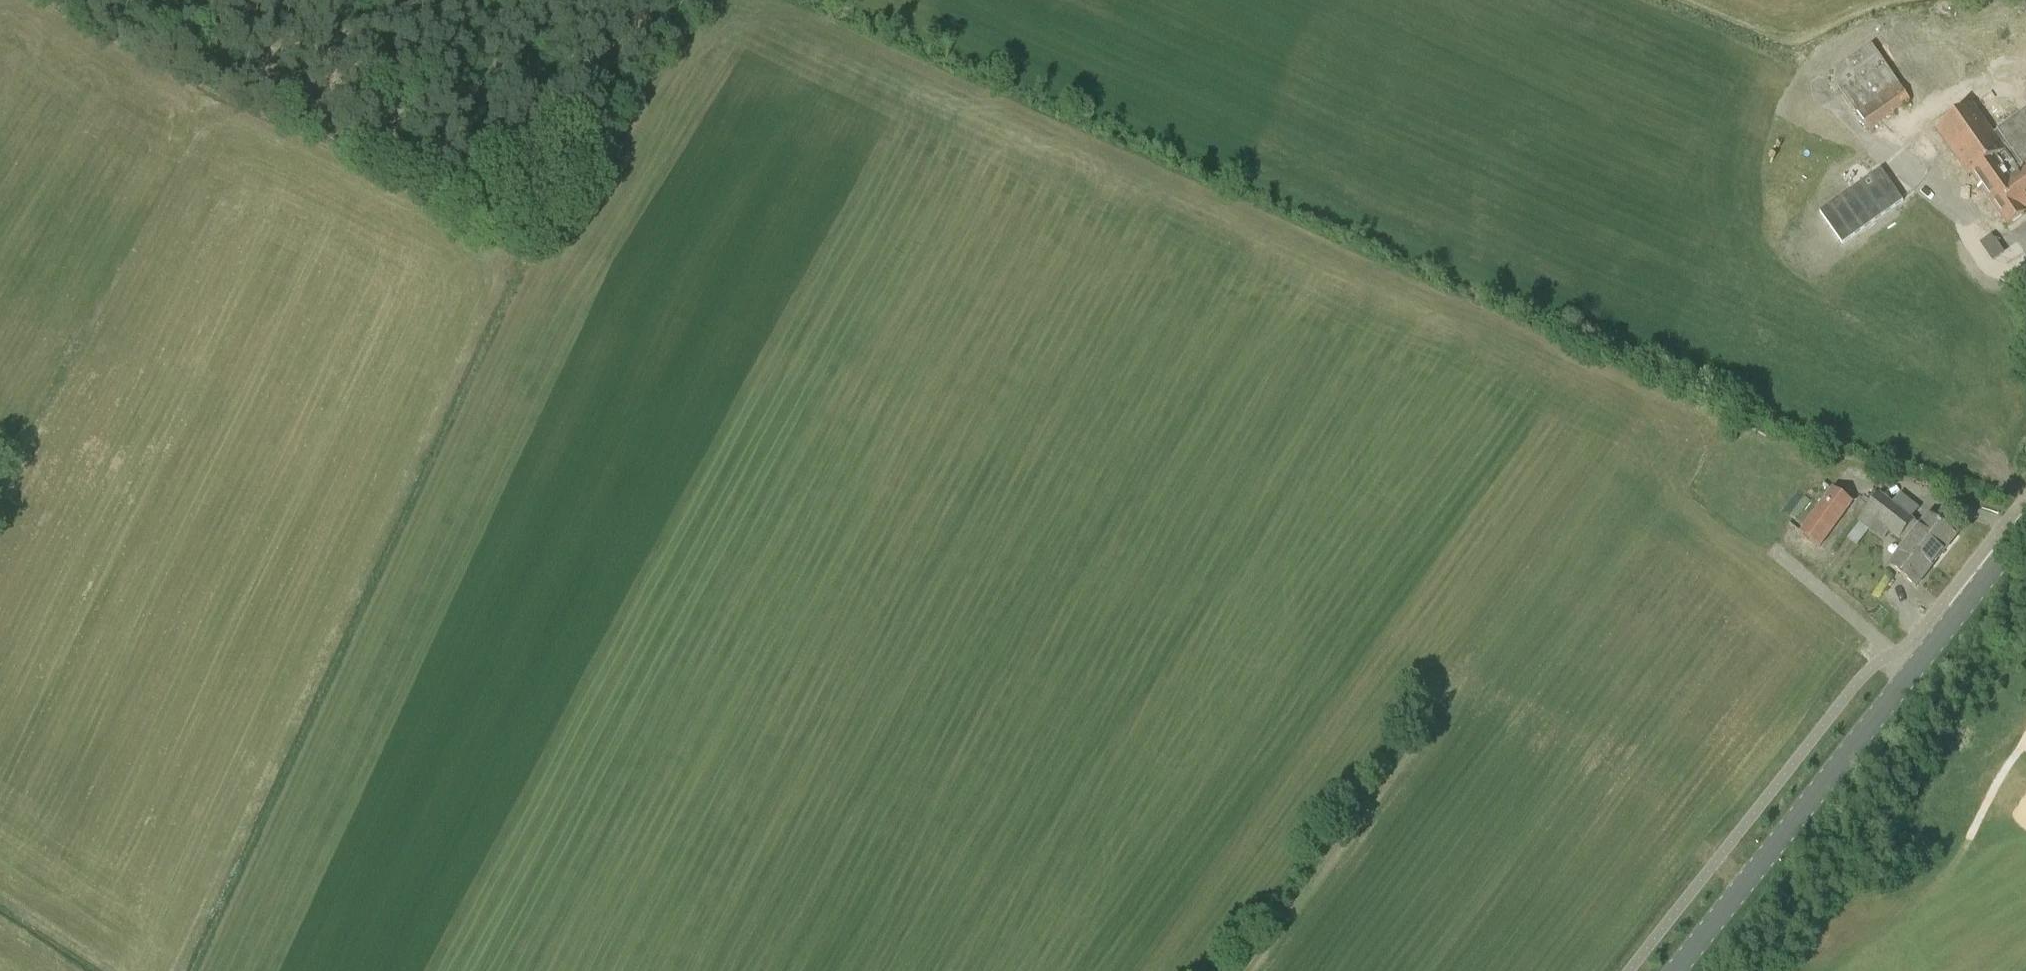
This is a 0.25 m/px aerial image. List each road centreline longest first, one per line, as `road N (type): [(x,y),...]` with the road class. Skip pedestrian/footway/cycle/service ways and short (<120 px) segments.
road 1 (secondary): [(1675,970),(2025,527)]

